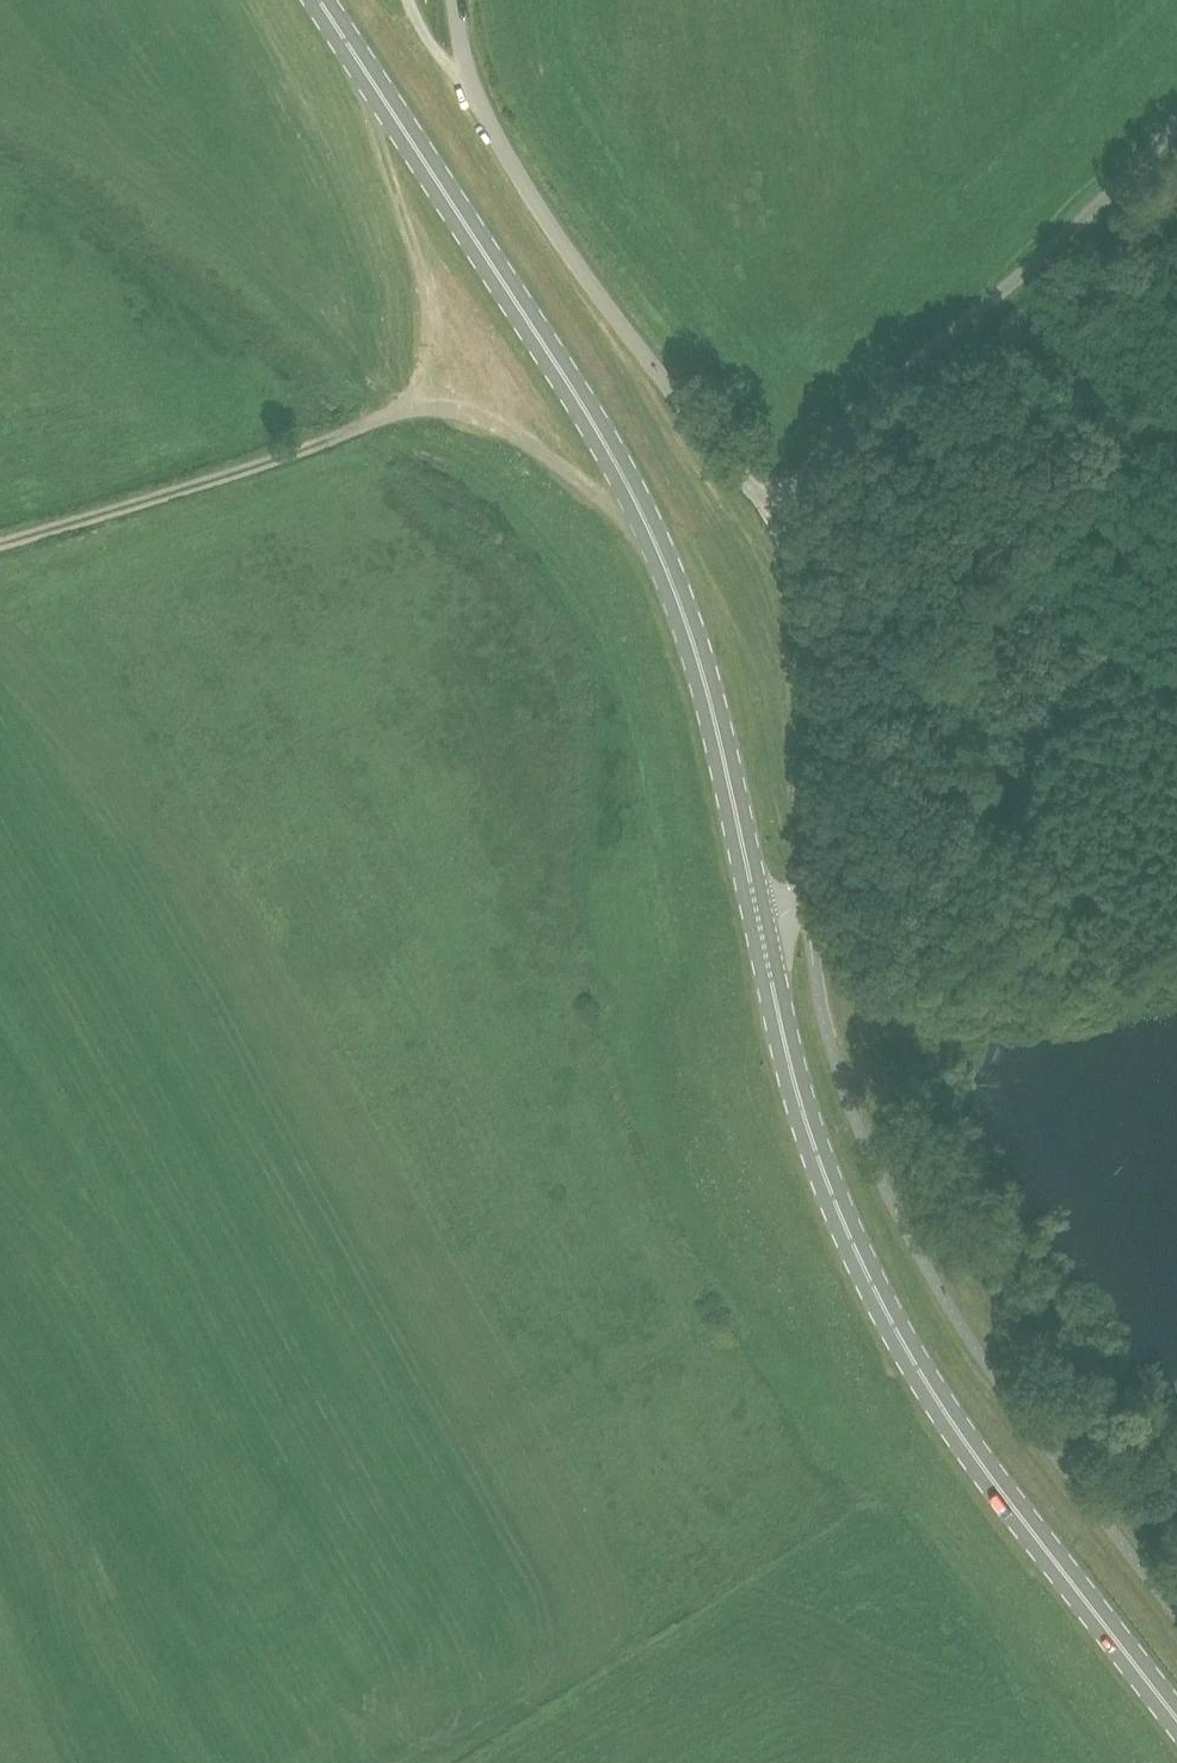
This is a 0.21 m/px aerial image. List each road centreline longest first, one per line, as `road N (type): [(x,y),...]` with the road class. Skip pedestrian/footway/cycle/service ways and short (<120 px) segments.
road 1 (unclassified): [(761,939),(807,894),(815,845),(815,670),(787,547),(771,514),(525,189),(472,91),(454,0)]
road 2 (primary): [(1176,1716),(922,1377),(883,1306),(805,1132),(761,939)]
road 3 (primary): [(660,556),(580,402),(346,48)]
road 4 (unclassified): [(0,536),(400,402)]
road 5 (primary): [(761,939),(704,688),(660,556)]
road 6 (unclassified): [(346,48),(415,259),(426,326),(400,402)]
road 7 (unclassified): [(400,402),(463,403),(568,461),(660,556)]

